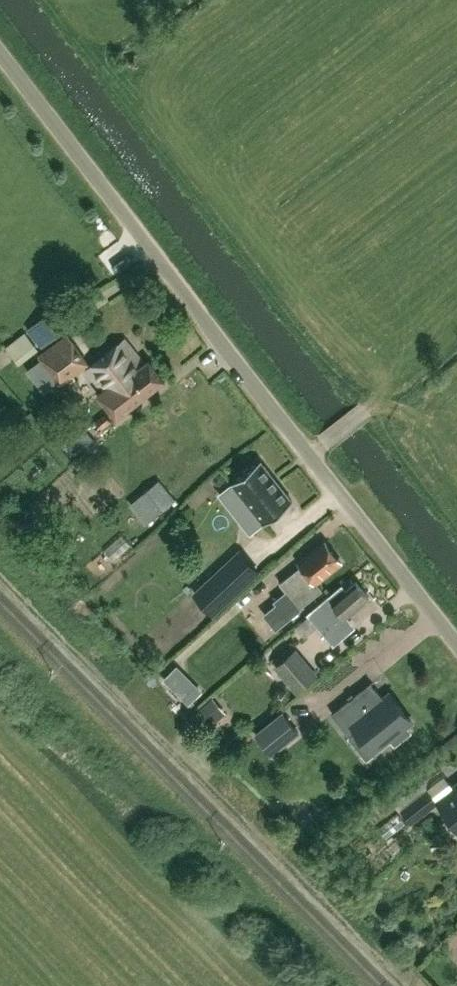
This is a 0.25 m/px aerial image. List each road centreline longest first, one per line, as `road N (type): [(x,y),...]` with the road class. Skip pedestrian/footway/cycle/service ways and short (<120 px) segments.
road 1 (unclassified): [(456,646),(0,55)]

